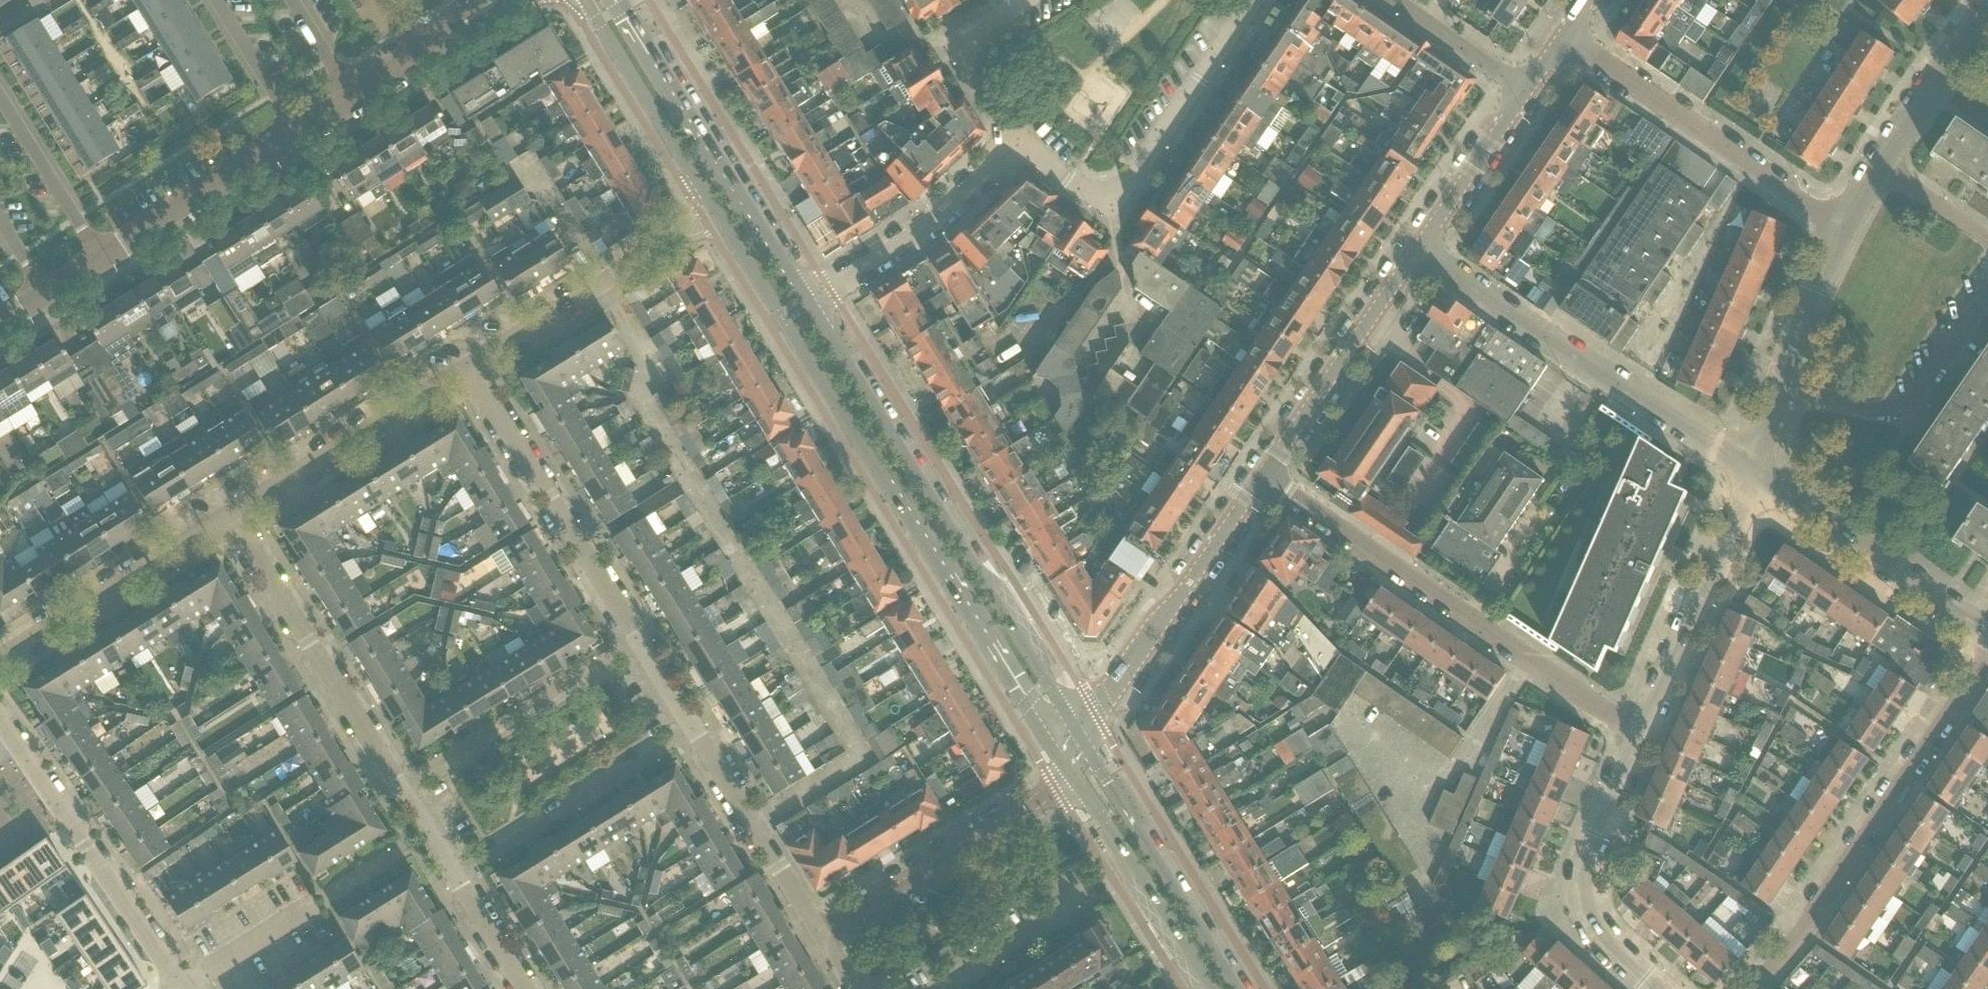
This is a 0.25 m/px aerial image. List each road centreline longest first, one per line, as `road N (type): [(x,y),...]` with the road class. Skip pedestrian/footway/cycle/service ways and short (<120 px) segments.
road 1 (primary): [(697,180),(1067,766)]
road 2 (primary): [(1081,738),(812,303)]
road 3 (residential): [(1260,480),(1637,735)]
road 4 (residential): [(1749,988),(1987,651)]
road 5 (residential): [(1751,473),(1415,252)]
road 6 (residential): [(1012,140),(1112,199),(1254,0)]
road 7 (primary): [(812,303),(623,0)]
road 8 (residential): [(1848,228),(1564,40)]
road 9 (residential): [(467,367),(638,644)]
road 10 (residential): [(400,788),(229,515)]
road 11 (residential): [(179,988),(0,722)]
road 12 (tertiary): [(1081,738),(1260,480)]
road 13 (residential): [(821,936),(1026,811),(1055,789),(1067,766)]
road 14 (primary): [(1238,988),(1081,738)]
road 15 (residential): [(1637,735),(1751,473)]
road 16 (residential): [(1987,628),(1751,473)]
road 17 (residential): [(229,515),(467,367)]
road 18 (residential): [(1655,988),(1602,919),(1593,884),(1637,735)]
road 19 (residential): [(400,788),(638,644)]
road 20 (residential): [(456,878),(692,731)]
road 21 (tertiary): [(1260,480),(1415,252)]
road 22 (residential): [(0,660),(229,515)]
road 23 (primary): [(1067,766),(1207,988)]
road 24 (residential): [(812,303),(937,219),(1012,140)]
road 25 (residential): [(1776,419),(1927,410),(1987,323)]
road 26 (residential): [(692,731),(821,936)]
road 27 (tertiary): [(99,258),(299,133)]
road 28 (primary): [(587,0),(697,180)]
road 29 (residential): [(1776,419),(1848,228)]
road 30 (tertiary): [(1415,252),(1526,90)]
road 31 (residential): [(99,258),(0,99)]
road 32 (residential): [(1025,0),(965,45),(1012,140)]
road 33 (residential): [(1893,161),(1987,15)]
road 34 (residential): [(940,988),(1080,903)]
road 35 (residential): [(1526,90),(1395,0)]
road 36 (residential): [(467,367),(602,285)]
road 37 (residential): [(215,0),(299,133)]
road 38 (residential): [(183,988),(313,905)]
road 39 (residential): [(697,180),(681,234),(602,285)]
road 40 (residential): [(525,988),(456,878)]

